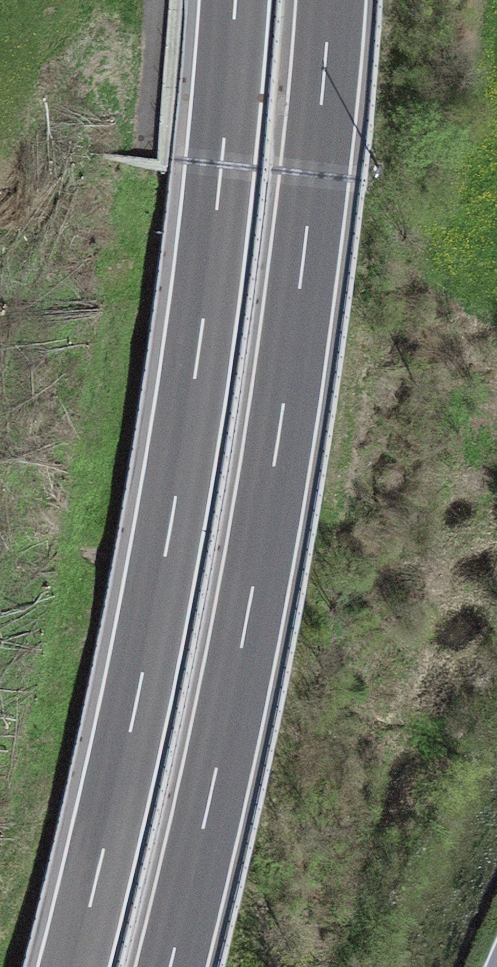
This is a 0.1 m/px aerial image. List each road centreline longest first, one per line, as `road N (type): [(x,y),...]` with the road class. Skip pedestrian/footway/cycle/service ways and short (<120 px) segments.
road 1 (motorway): [(236,0),(186,449),(134,718),(73,966)]
road 2 (motorway): [(171,966),(273,478),(316,174),(330,0)]

